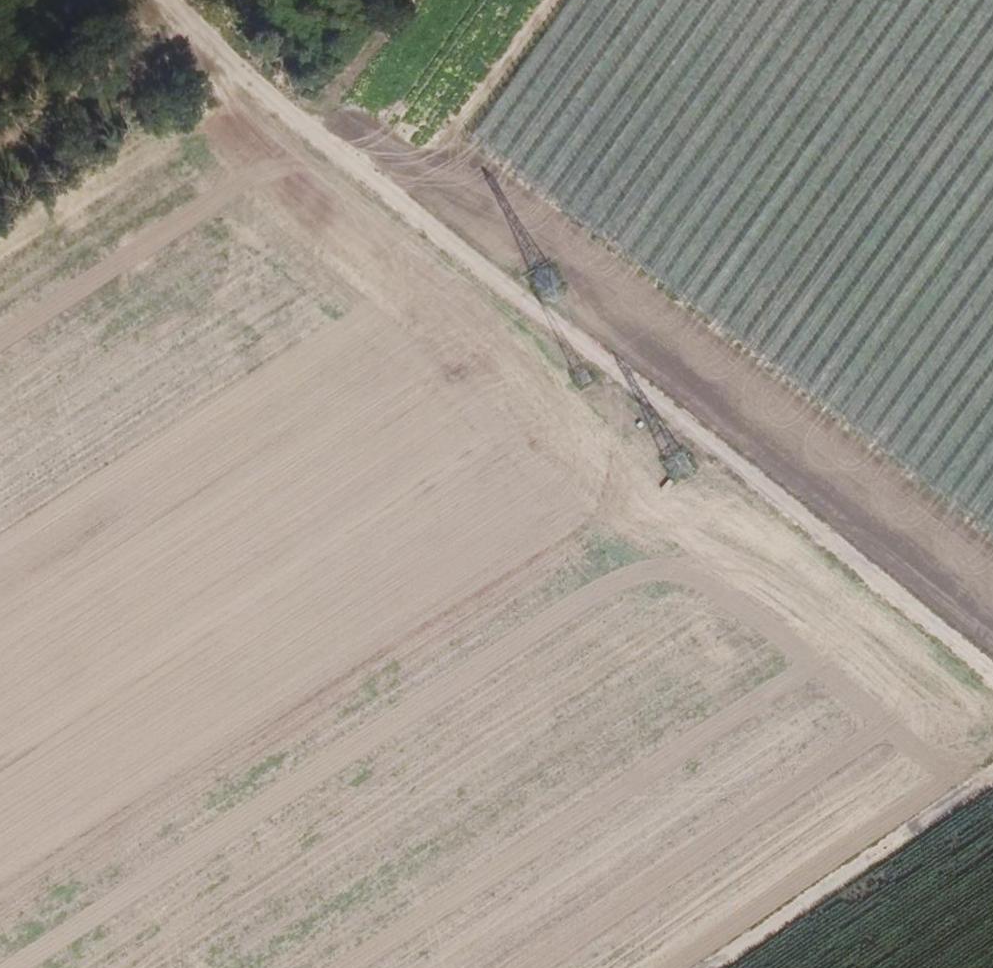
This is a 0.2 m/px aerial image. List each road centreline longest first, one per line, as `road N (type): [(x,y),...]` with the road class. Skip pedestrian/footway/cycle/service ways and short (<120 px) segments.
road 1 (track): [(992,686),(243,91),(151,0)]
road 2 (track): [(992,766),(707,967)]

